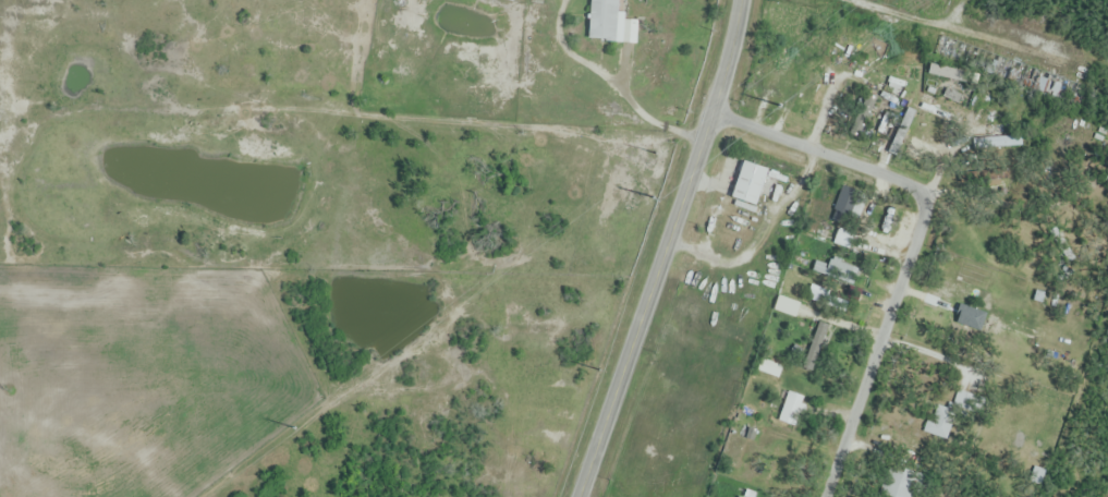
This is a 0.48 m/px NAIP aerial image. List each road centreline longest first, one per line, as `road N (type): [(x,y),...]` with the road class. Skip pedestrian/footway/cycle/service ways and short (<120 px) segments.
road 1 (tertiary): [(746,0),(726,85),(582,496)]
road 2 (residential): [(824,496),(922,199)]
road 3 (residential): [(715,118),(915,187),(922,199)]

